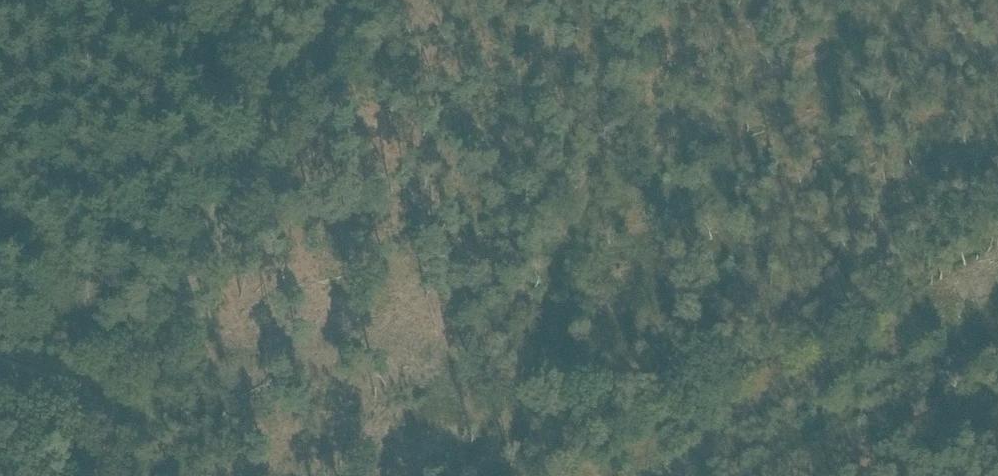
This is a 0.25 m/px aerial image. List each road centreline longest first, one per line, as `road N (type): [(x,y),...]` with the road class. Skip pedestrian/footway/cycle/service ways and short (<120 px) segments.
road 1 (track): [(184,475),(120,370)]

